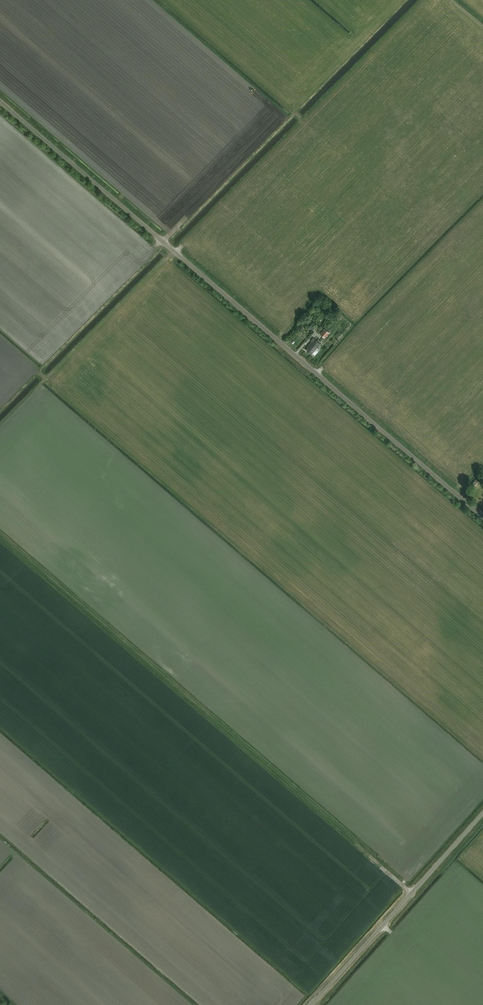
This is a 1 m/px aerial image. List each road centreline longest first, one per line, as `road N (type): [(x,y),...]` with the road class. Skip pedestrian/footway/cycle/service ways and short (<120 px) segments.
road 1 (unclassified): [(482,518),(0,101)]
road 2 (unclassified): [(311,1004),(482,813)]

